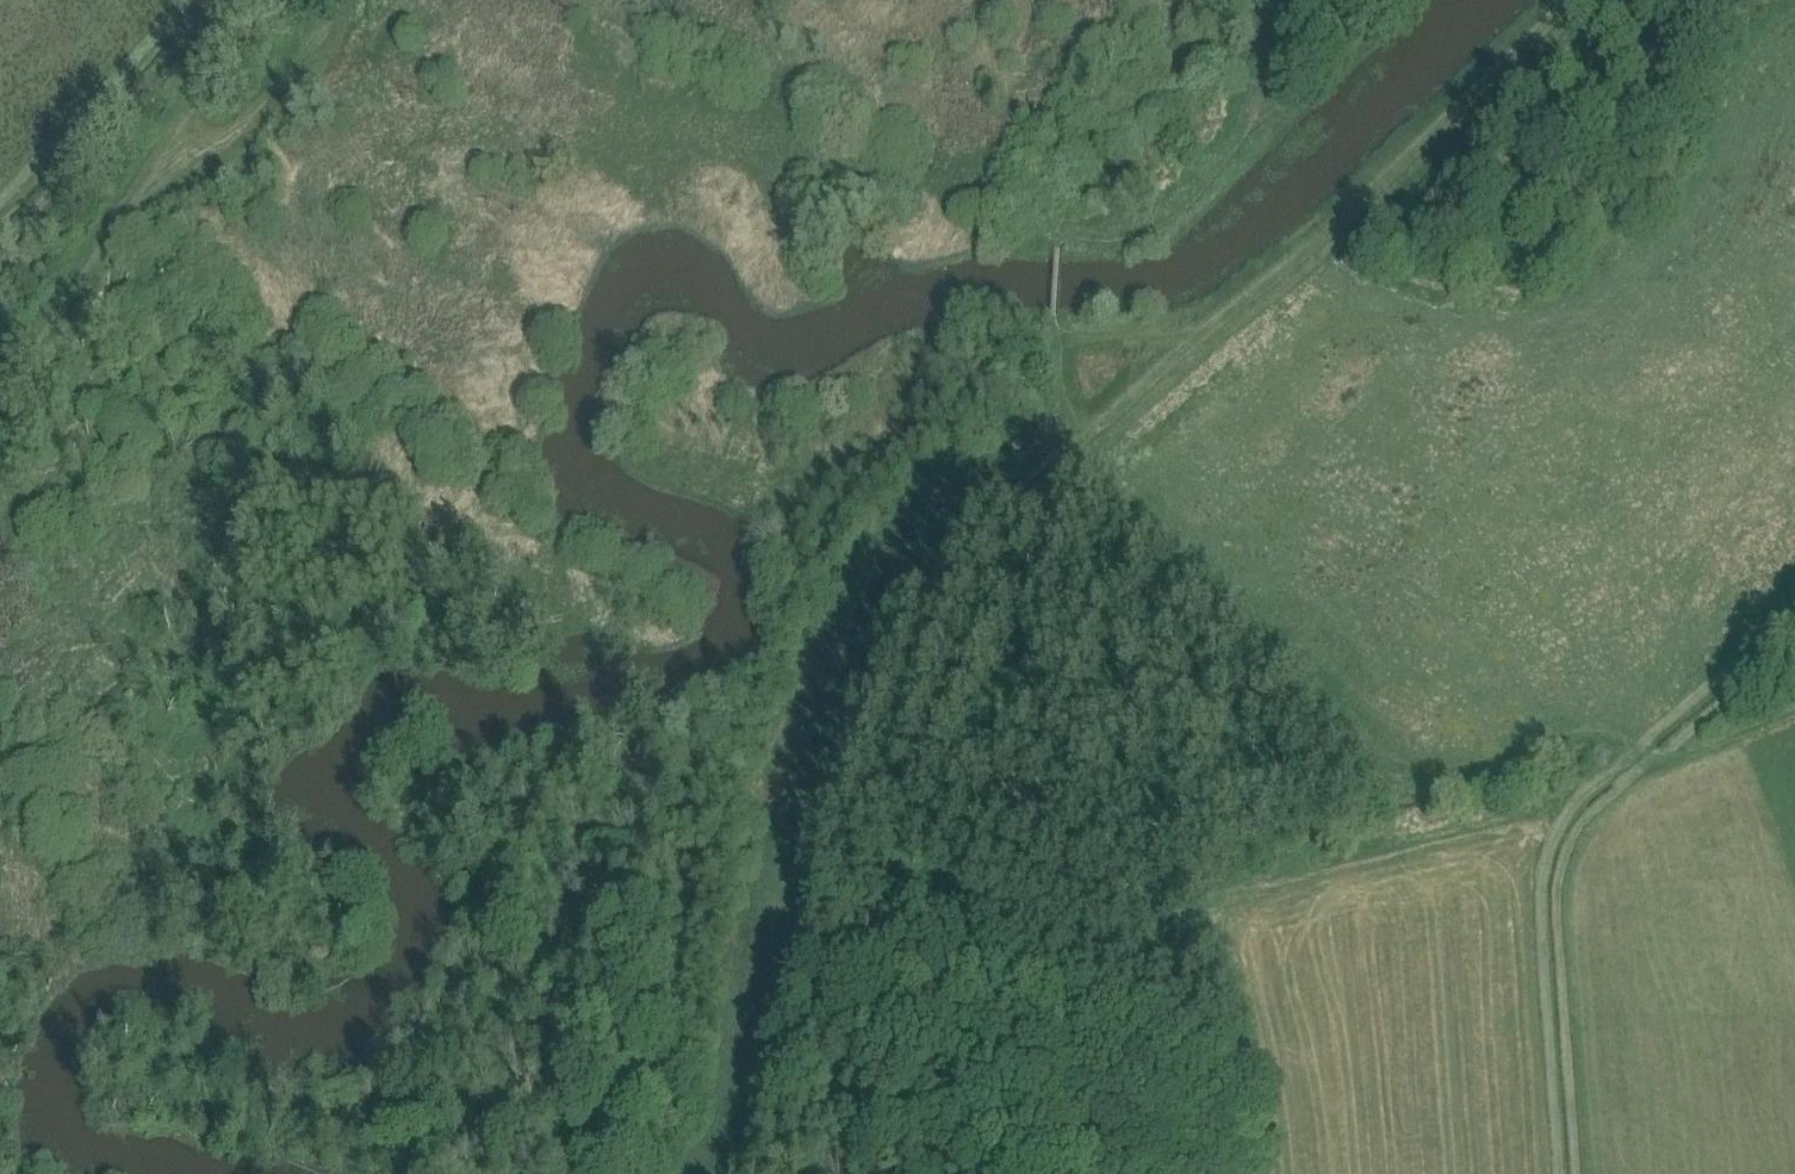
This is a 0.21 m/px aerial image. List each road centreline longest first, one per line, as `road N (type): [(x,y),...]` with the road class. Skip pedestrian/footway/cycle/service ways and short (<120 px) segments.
road 1 (track): [(263,0),(220,62),(188,141)]
road 2 (track): [(1794,710),(1649,765)]

